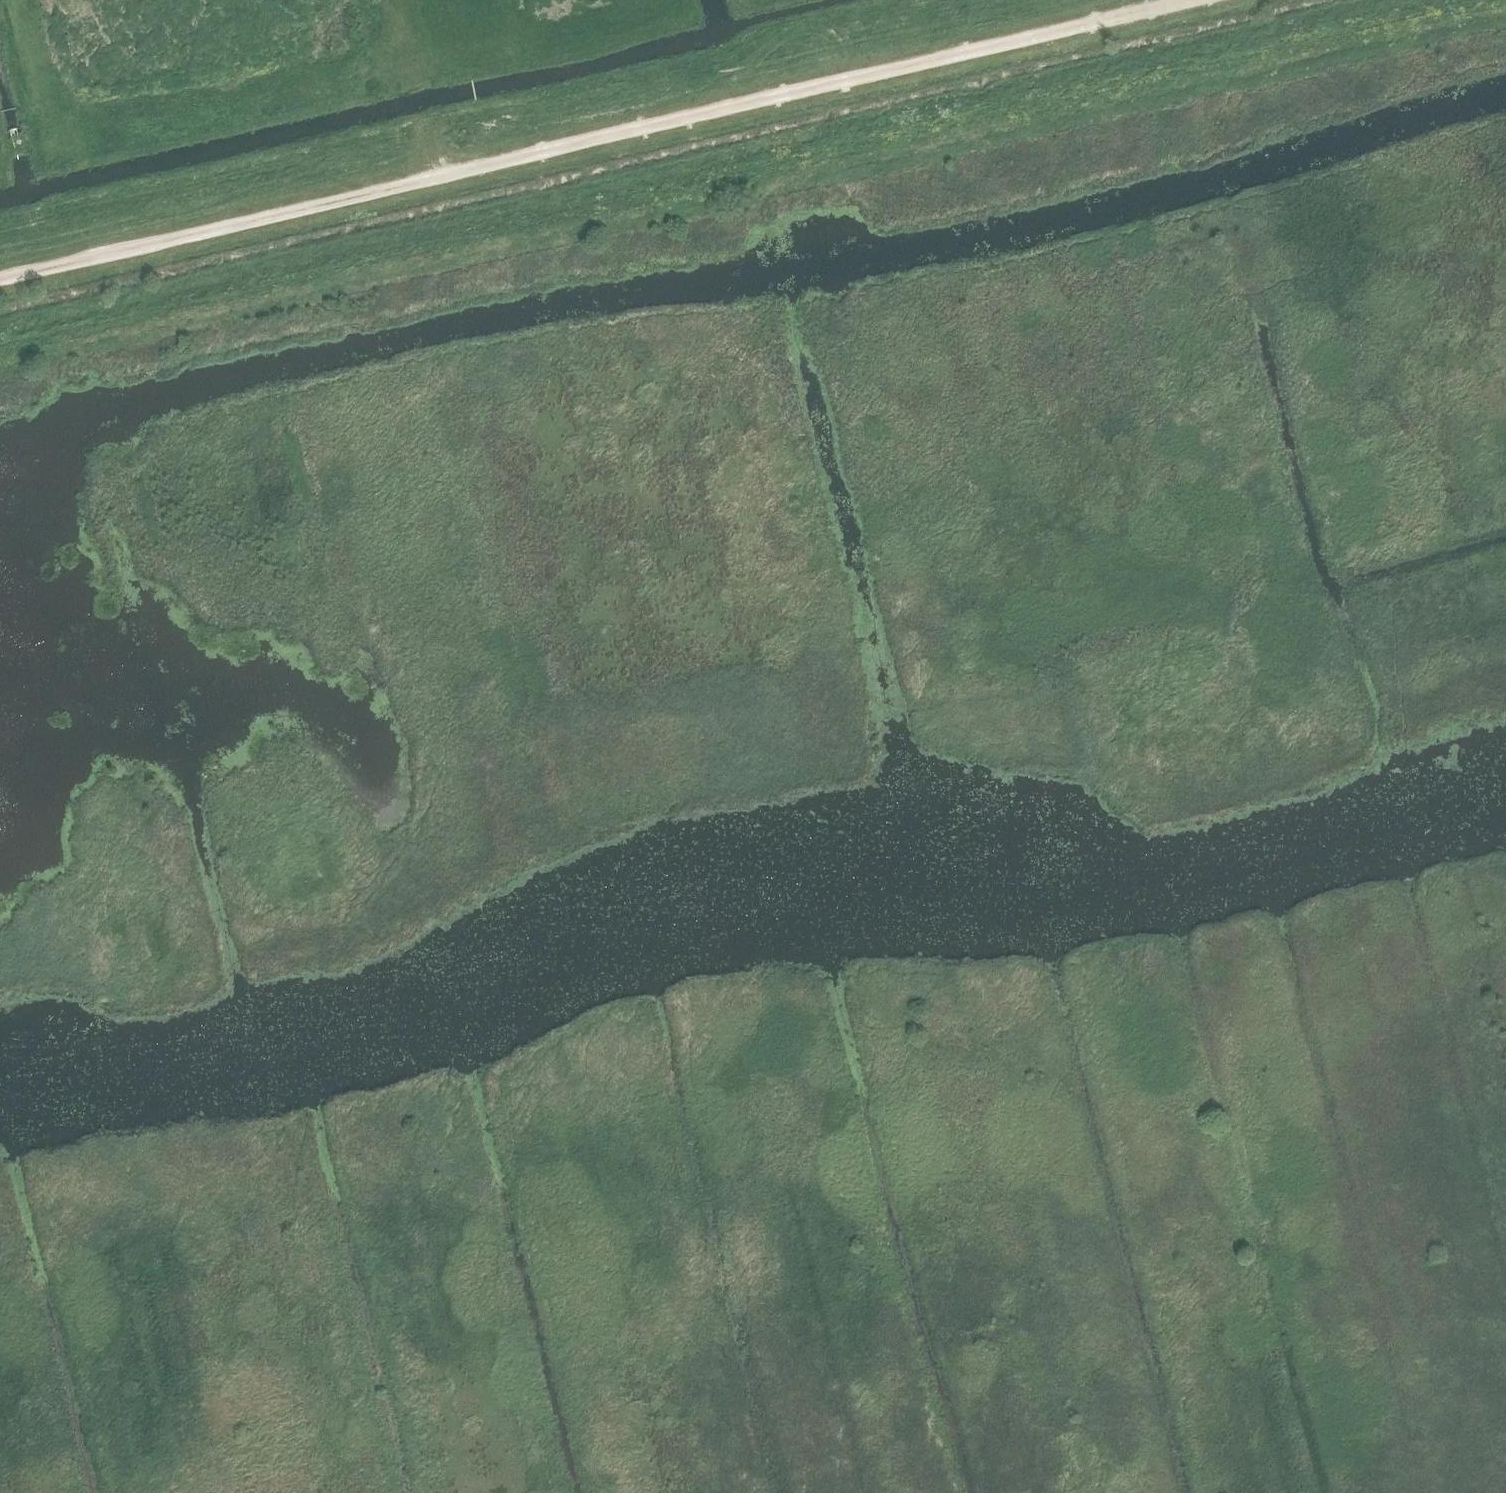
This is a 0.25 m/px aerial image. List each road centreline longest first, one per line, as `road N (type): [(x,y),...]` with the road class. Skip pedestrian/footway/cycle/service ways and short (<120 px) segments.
road 1 (track): [(1202,0),(0,280)]

